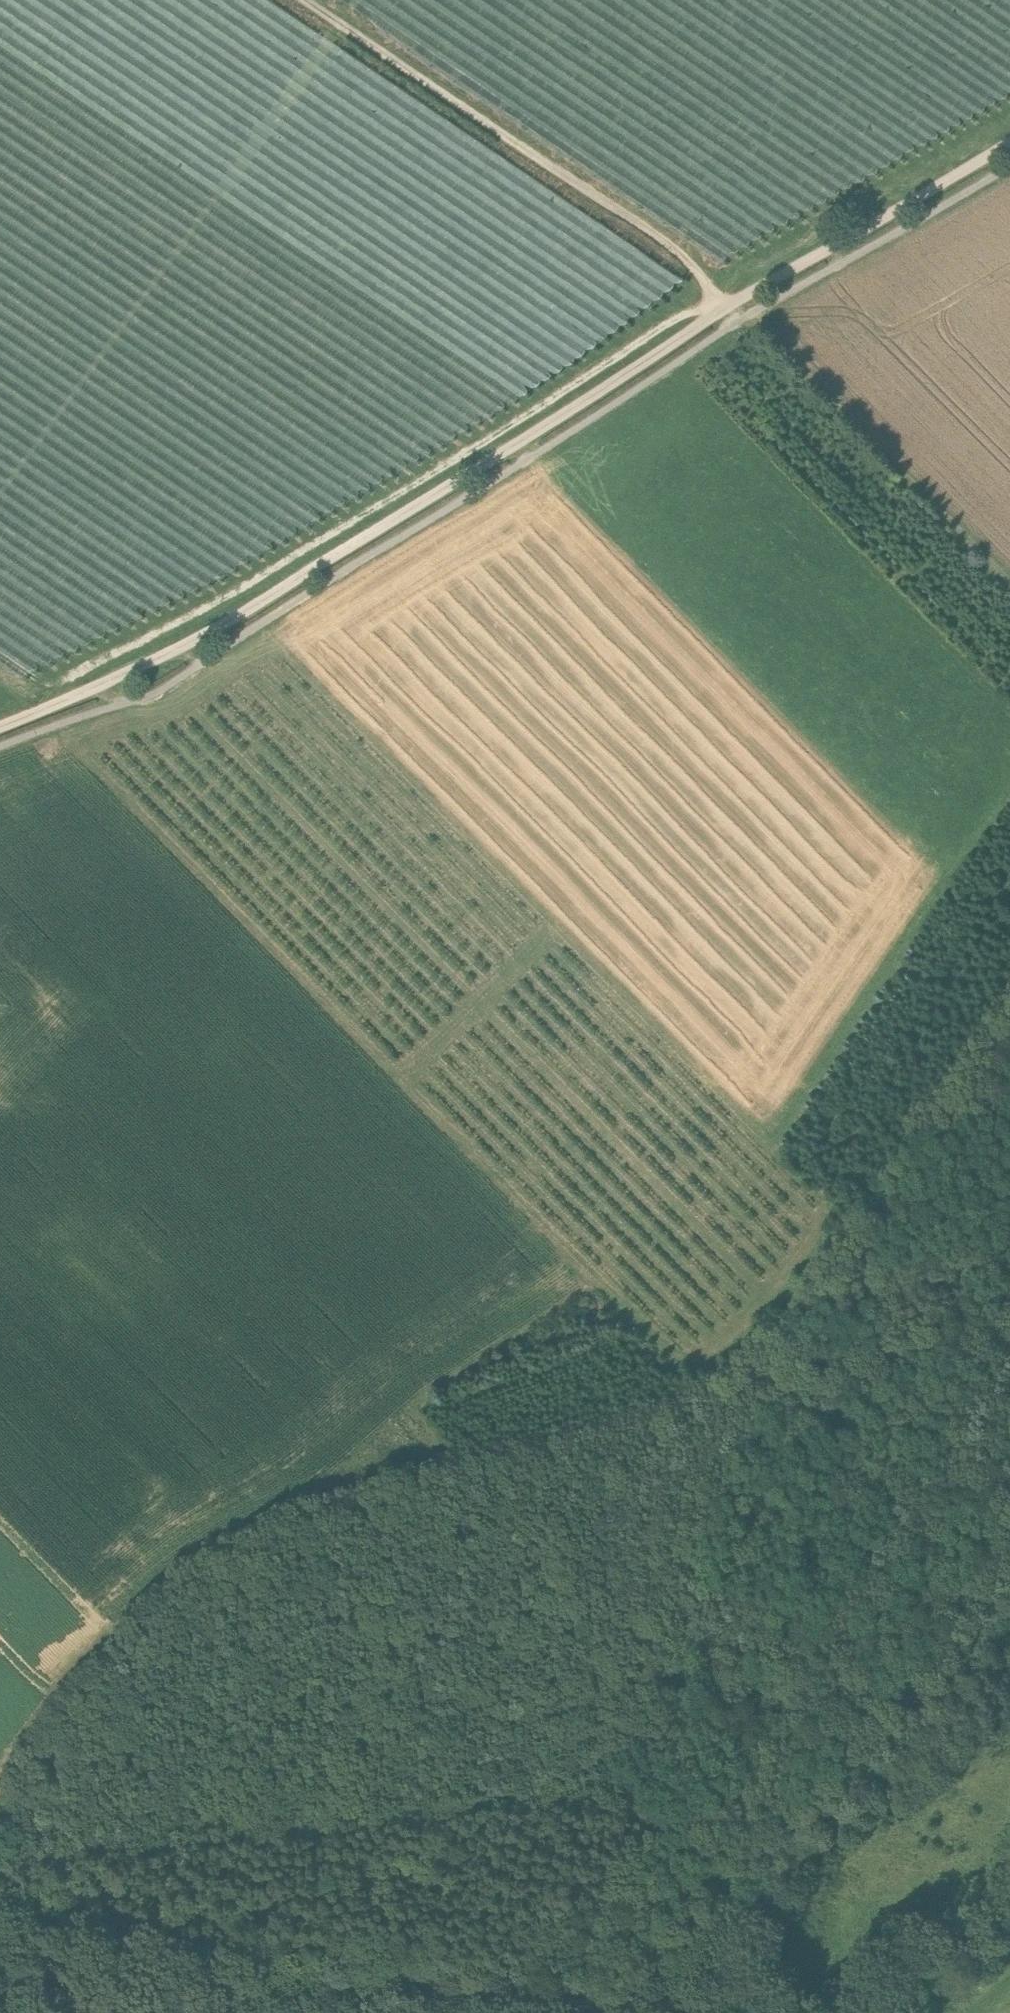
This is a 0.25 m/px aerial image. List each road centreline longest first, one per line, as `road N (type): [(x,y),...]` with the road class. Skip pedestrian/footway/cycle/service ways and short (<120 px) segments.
road 1 (track): [(1009,141),(751,290),(215,629),(0,726)]
road 2 (track): [(1009,993),(821,1275),(750,1353),(708,1381),(623,1414),(403,1468)]
road 3 (track): [(307,0),(658,236),(720,302),(750,313)]

